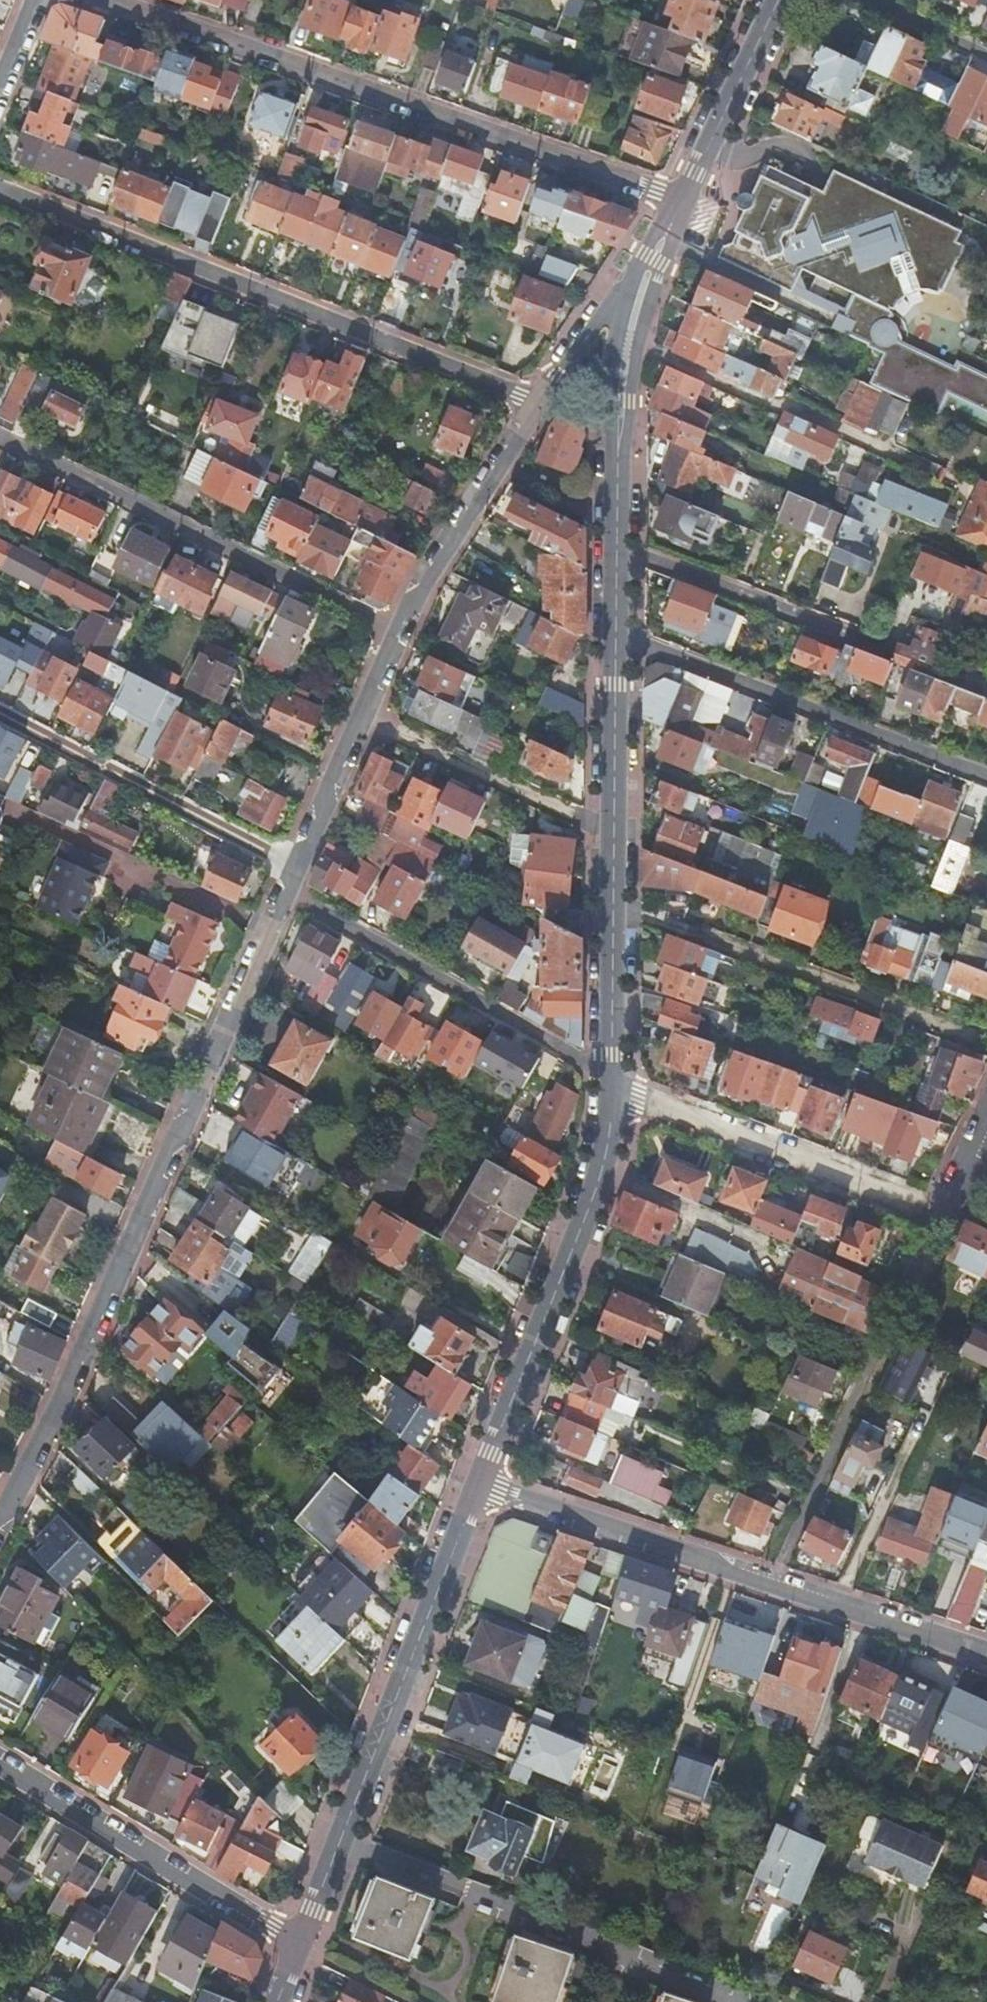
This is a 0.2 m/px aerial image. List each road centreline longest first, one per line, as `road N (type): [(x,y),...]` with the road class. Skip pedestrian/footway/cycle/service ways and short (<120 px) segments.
road 1 (residential): [(286,894),(67,1388),(0,1518)]
road 2 (residential): [(104,0),(683,201)]
road 3 (residential): [(0,189),(539,405)]
road 4 (residential): [(480,1484),(986,1653)]
road 5 (residential): [(300,1945),(480,1484)]
road 6 (residential): [(0,439),(400,632)]
road 7 (residential): [(480,1484),(603,1166),(611,1080)]
road 8 (residential): [(986,776),(616,633)]
road 9 (residential): [(286,894),(611,1080)]
road 10 (residential): [(0,1763),(300,1945)]
road 11 (residential): [(924,1206),(637,1098),(611,1080)]
road 12 (residential): [(297,867),(0,715)]
road 13 (residential): [(614,834),(363,717)]
road 14 (residential): [(617,545),(868,641)]
road 15 (residential): [(539,405),(400,632)]
road 16 (residential): [(617,545),(620,402),(639,297)]
road 17 (residential): [(611,1080),(614,834)]
road 18 (residential): [(683,201),(778,0)]
road 19 (residential): [(614,834),(616,633)]
road 20 (residential): [(363,717),(297,867)]
road 21 (residential): [(639,297),(604,312),(539,405)]
road 22 (residential): [(868,0),(986,57)]

